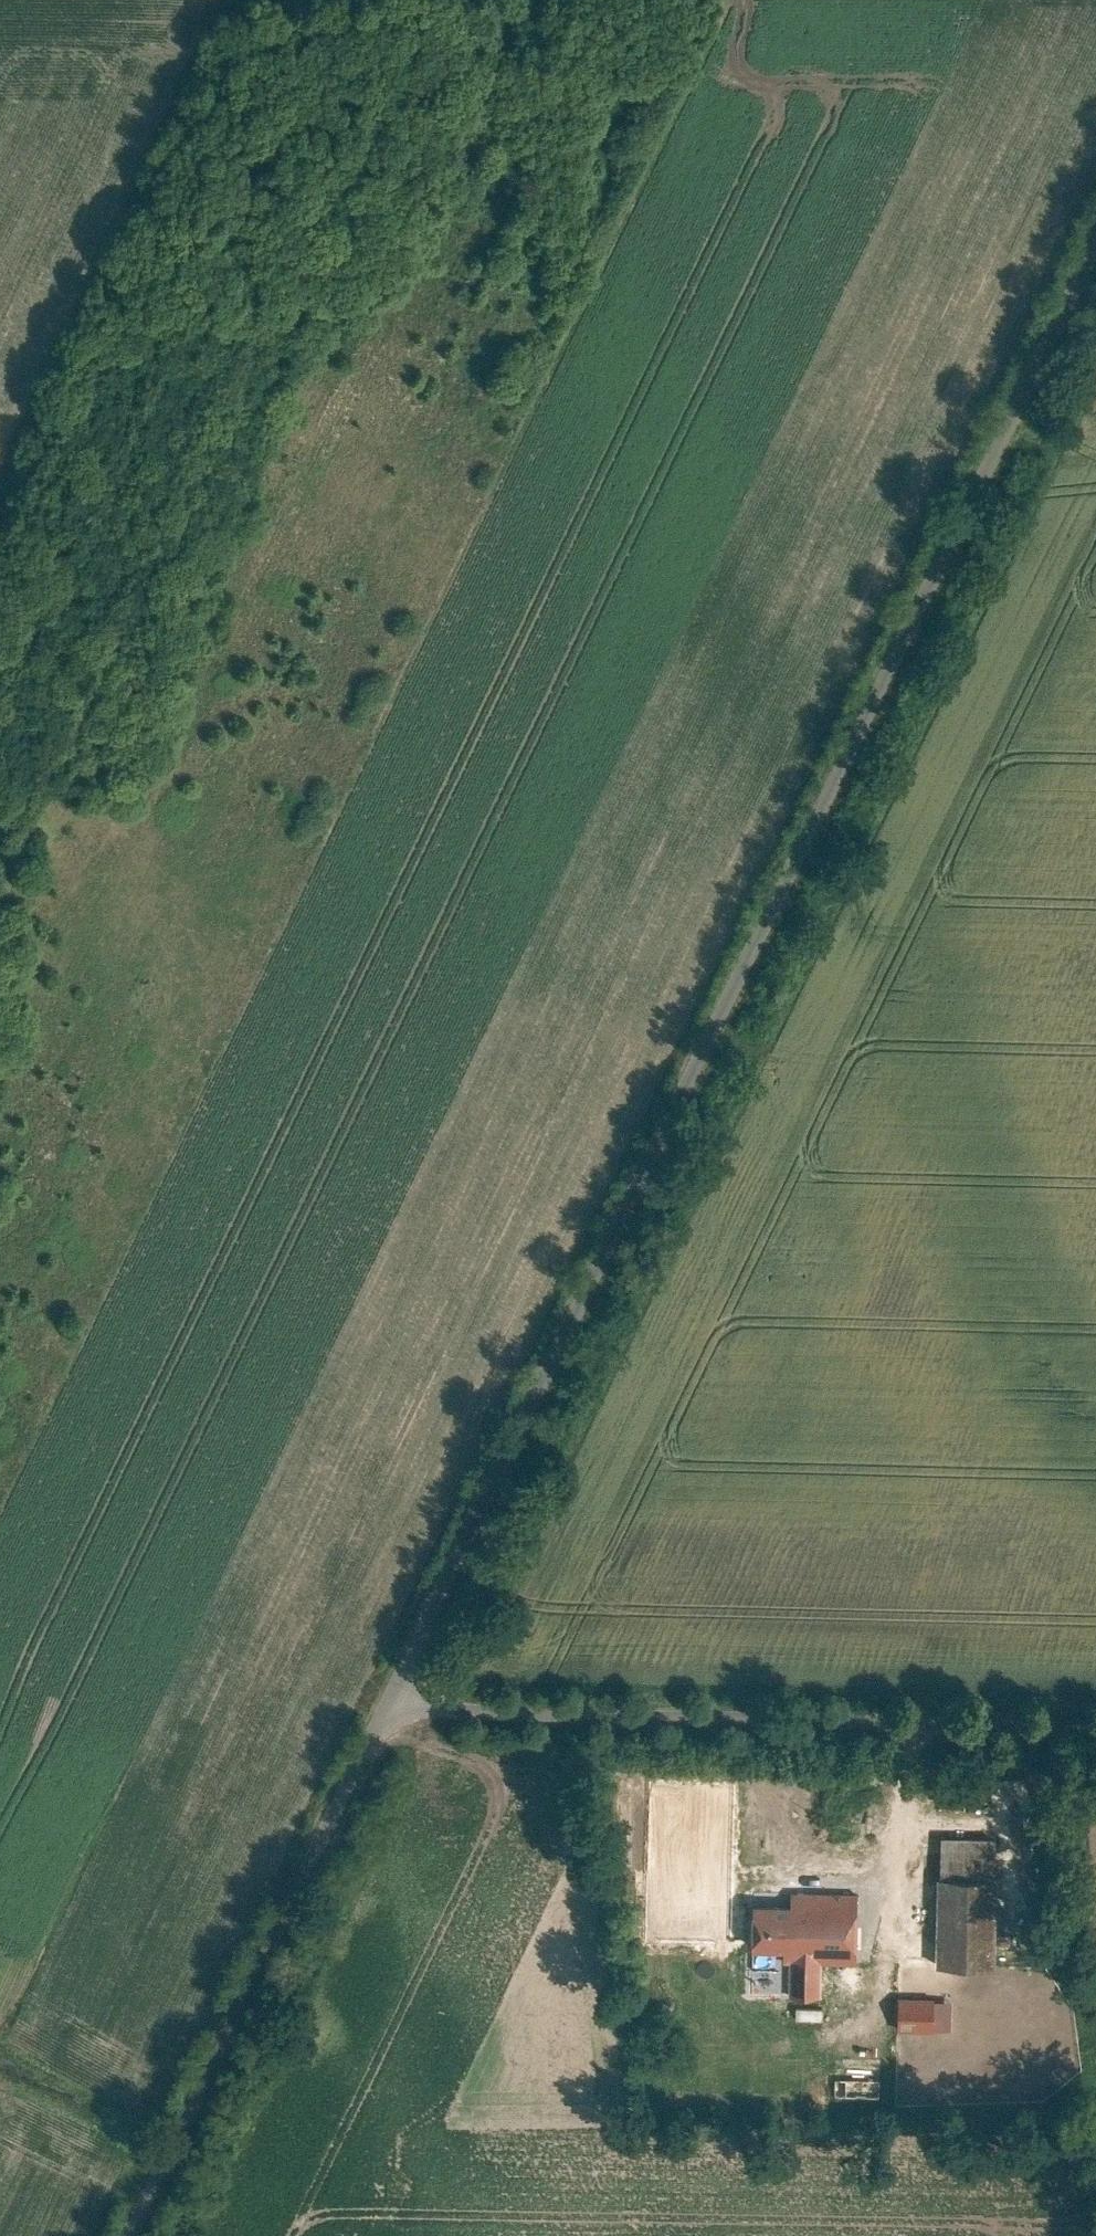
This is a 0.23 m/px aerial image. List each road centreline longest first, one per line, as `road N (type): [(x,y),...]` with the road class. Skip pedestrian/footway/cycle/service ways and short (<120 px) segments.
road 1 (unclassified): [(1095,209),(378,1704)]
road 2 (unclassified): [(1095,1725),(378,1704)]
road 3 (unclassified): [(378,1704),(123,2235)]

